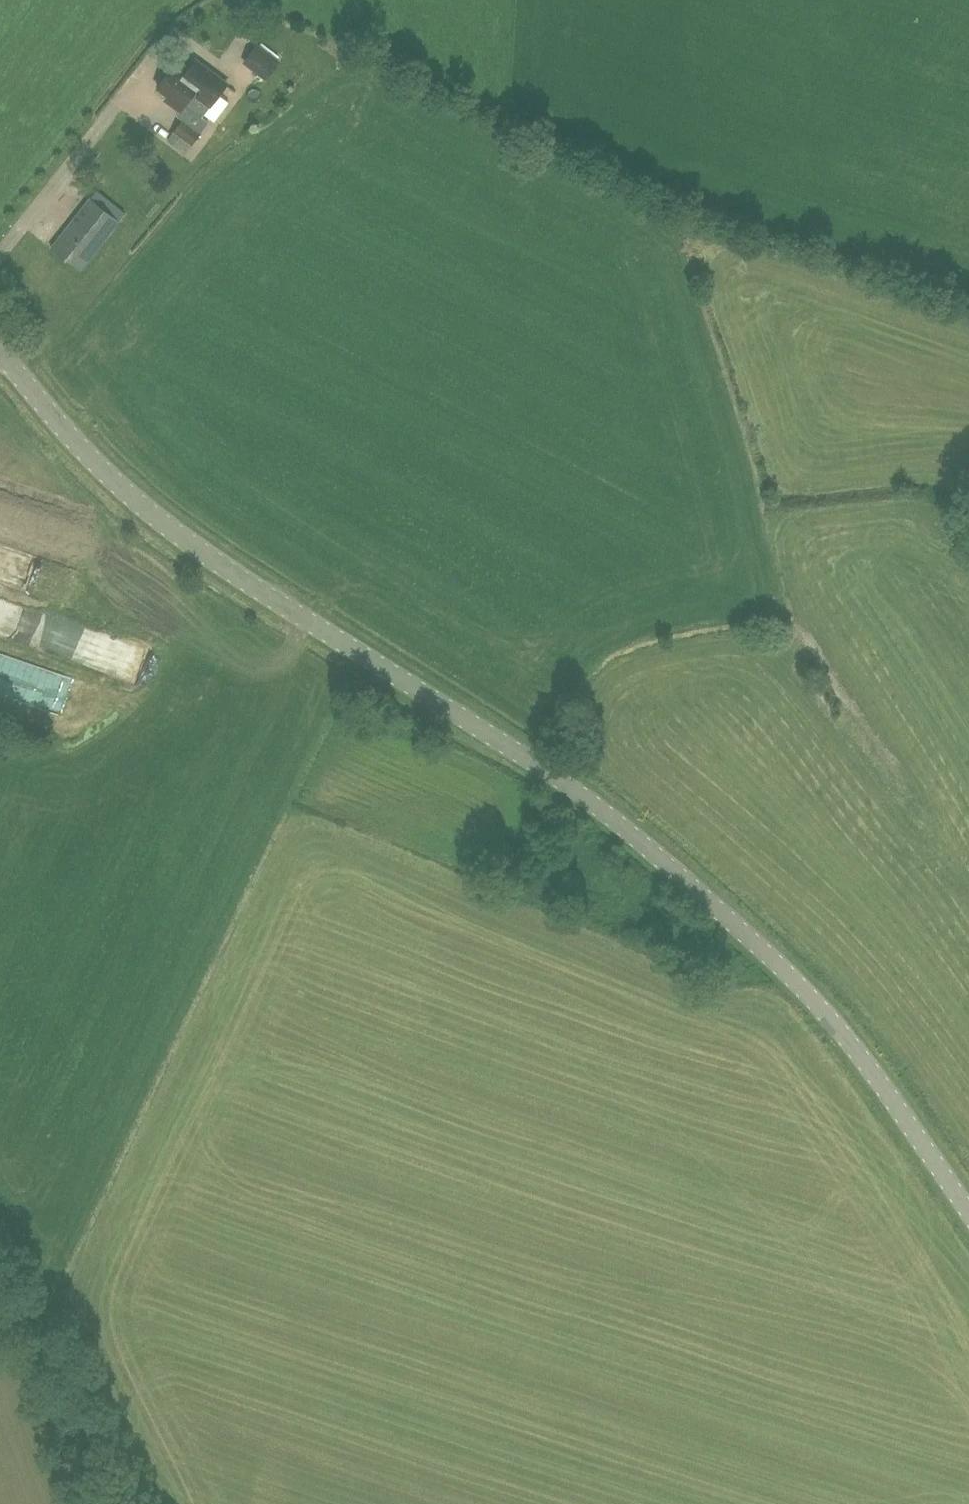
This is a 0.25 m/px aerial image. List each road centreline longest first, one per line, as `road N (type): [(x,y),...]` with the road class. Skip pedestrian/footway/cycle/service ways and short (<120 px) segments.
road 1 (tertiary): [(968,1218),(812,981),(621,812),(310,627),(162,527),(65,438),(0,356)]

